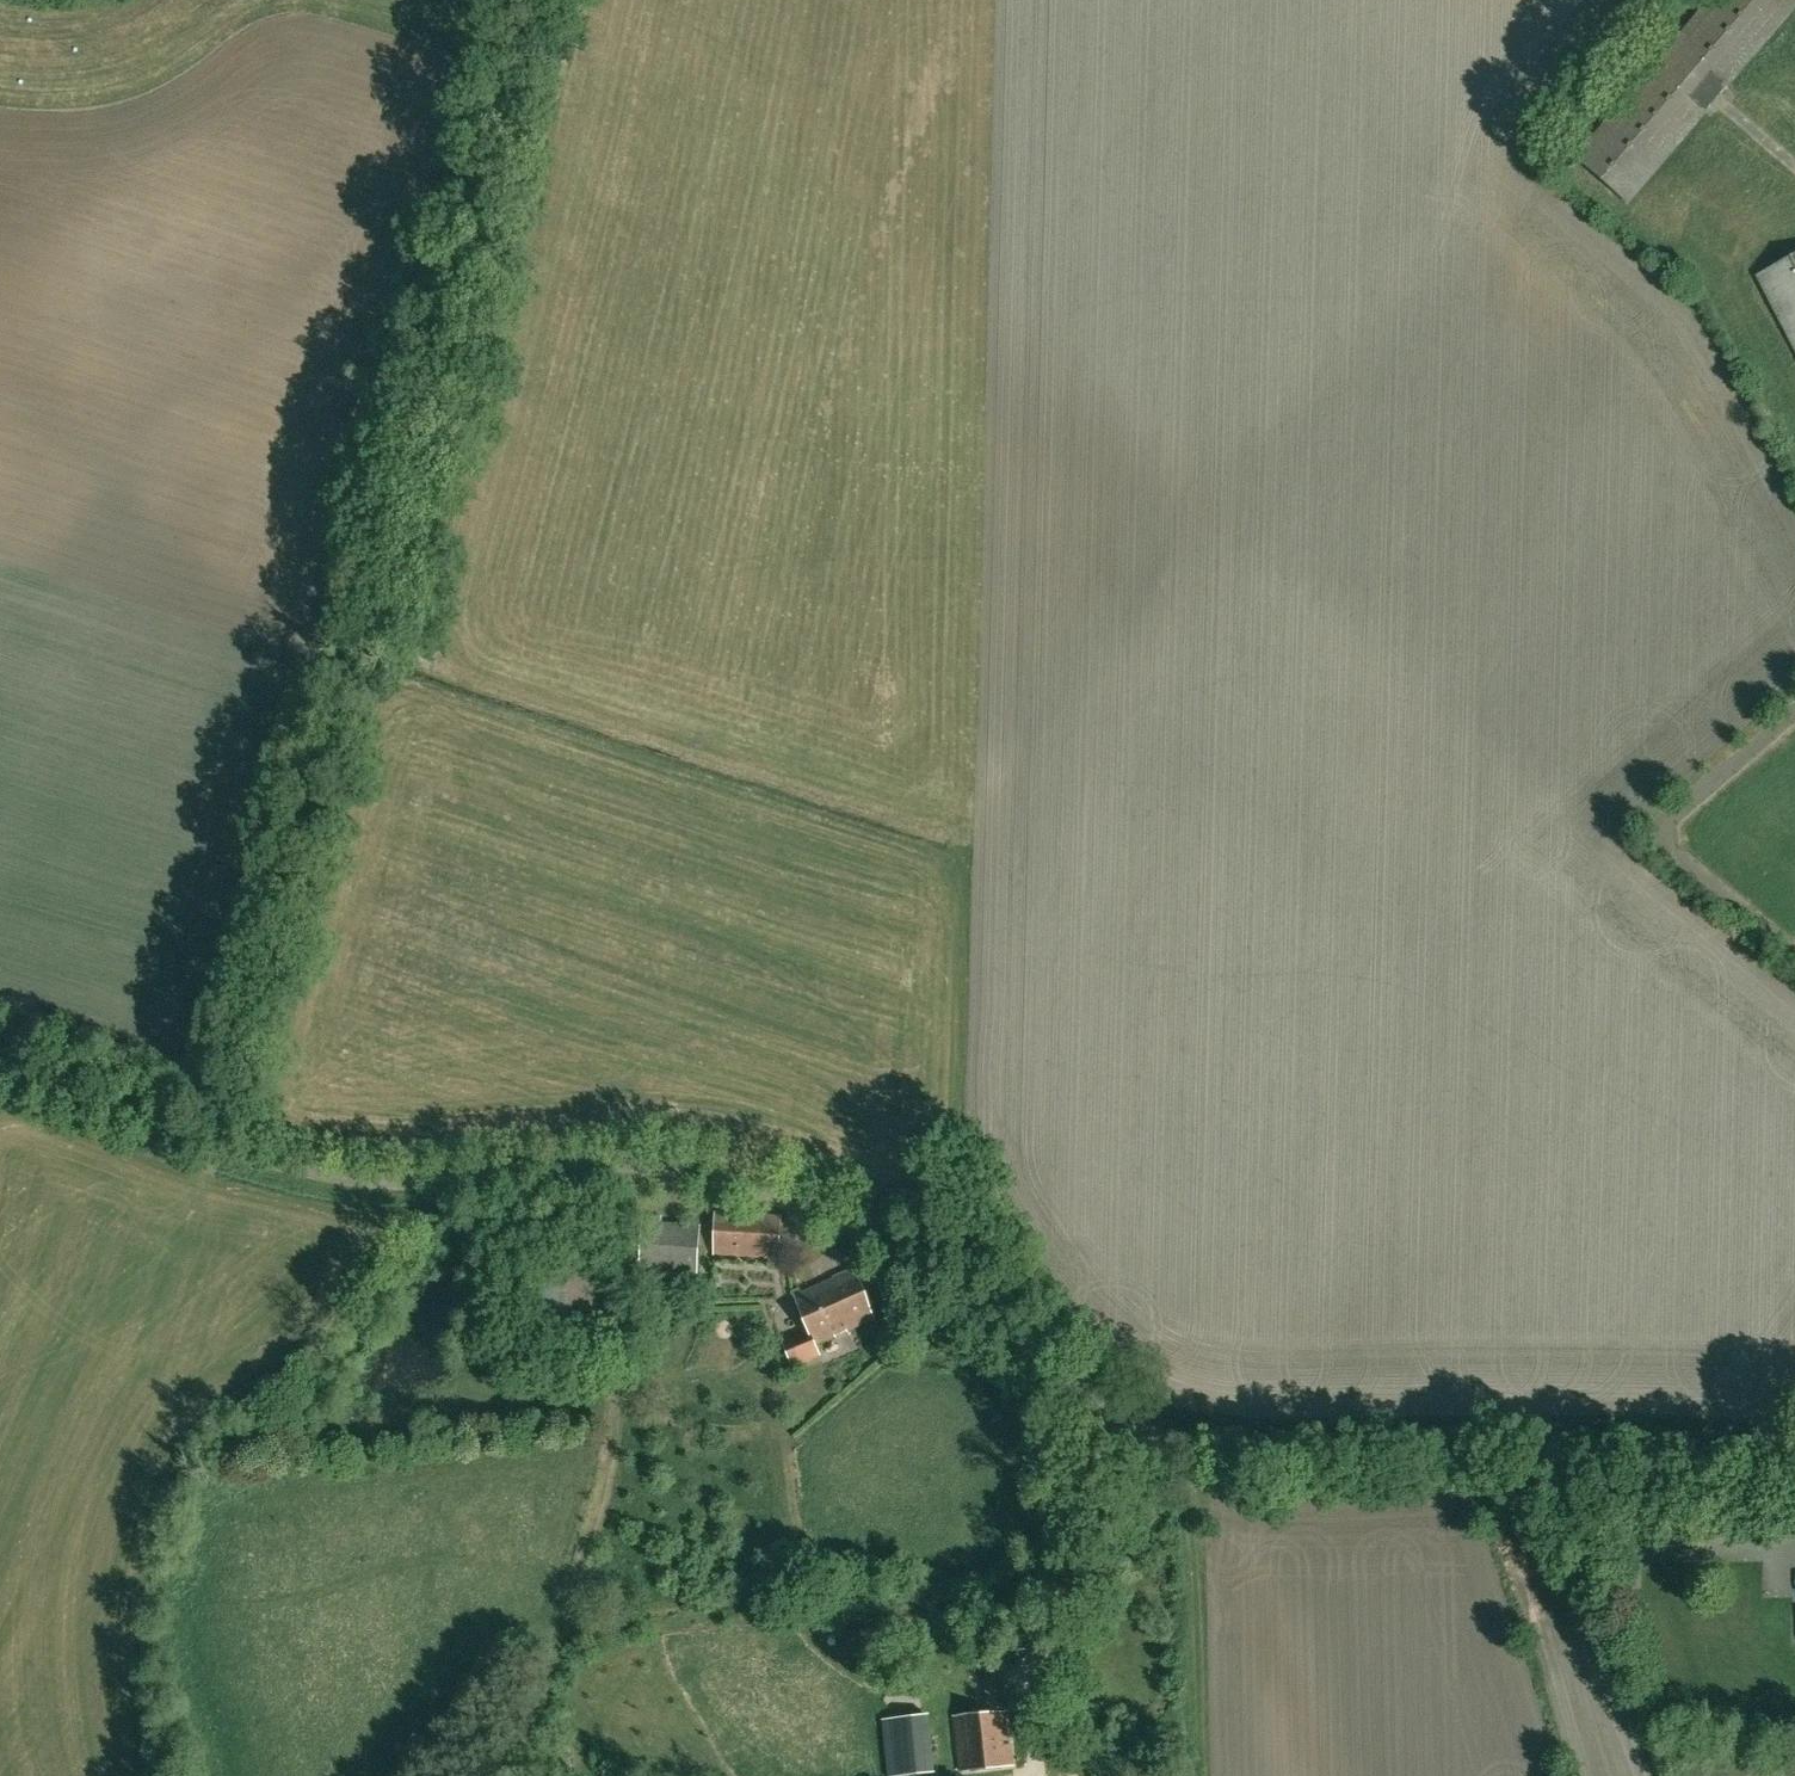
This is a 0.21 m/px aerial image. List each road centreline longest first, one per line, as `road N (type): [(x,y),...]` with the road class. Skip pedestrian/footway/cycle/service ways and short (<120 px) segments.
road 1 (unclassified): [(1794,1451),(1196,1432),(1117,1407),(912,1252),(806,1194),(732,1172),(660,1165),(590,1164),(430,1182),(328,1178),(0,1073)]

